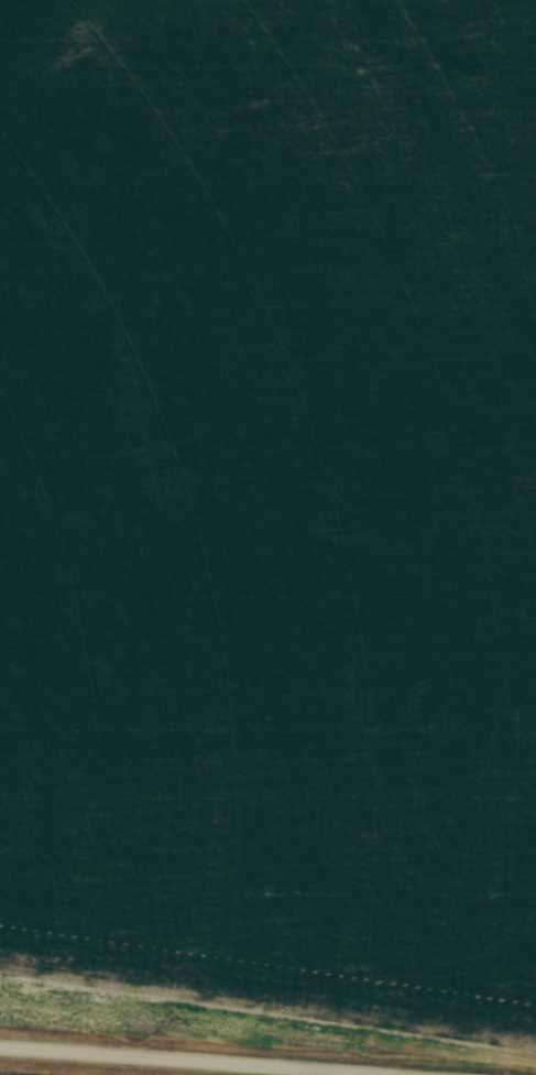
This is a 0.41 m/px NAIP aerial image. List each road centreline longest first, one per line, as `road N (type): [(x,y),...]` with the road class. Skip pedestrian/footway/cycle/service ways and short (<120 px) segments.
road 1 (residential): [(0,1049),(358,1074)]

